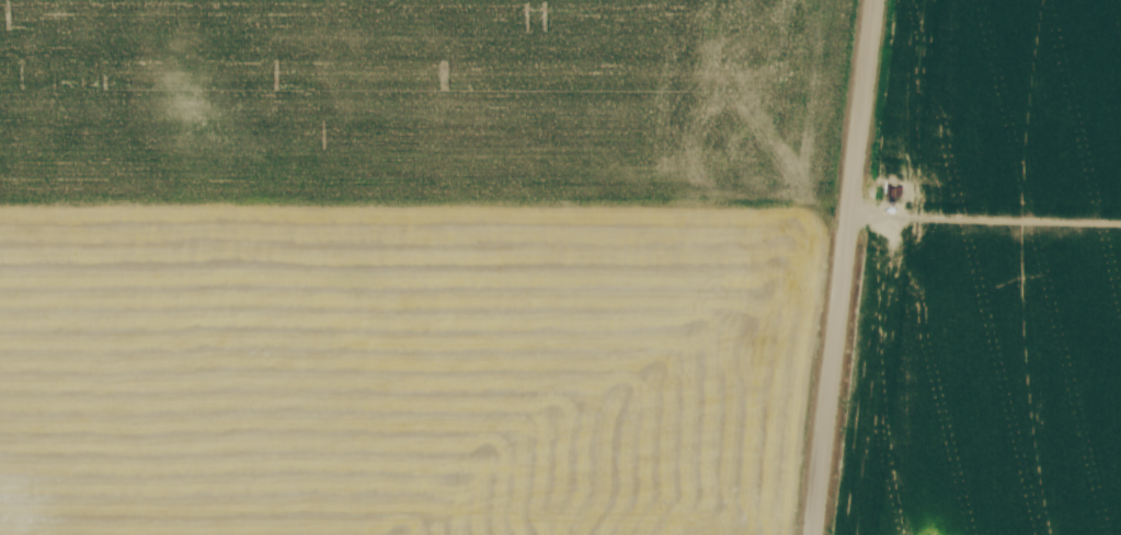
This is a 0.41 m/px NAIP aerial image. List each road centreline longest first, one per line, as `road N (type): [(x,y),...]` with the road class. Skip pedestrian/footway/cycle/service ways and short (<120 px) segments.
road 1 (tertiary): [(876,0),(812,534)]

